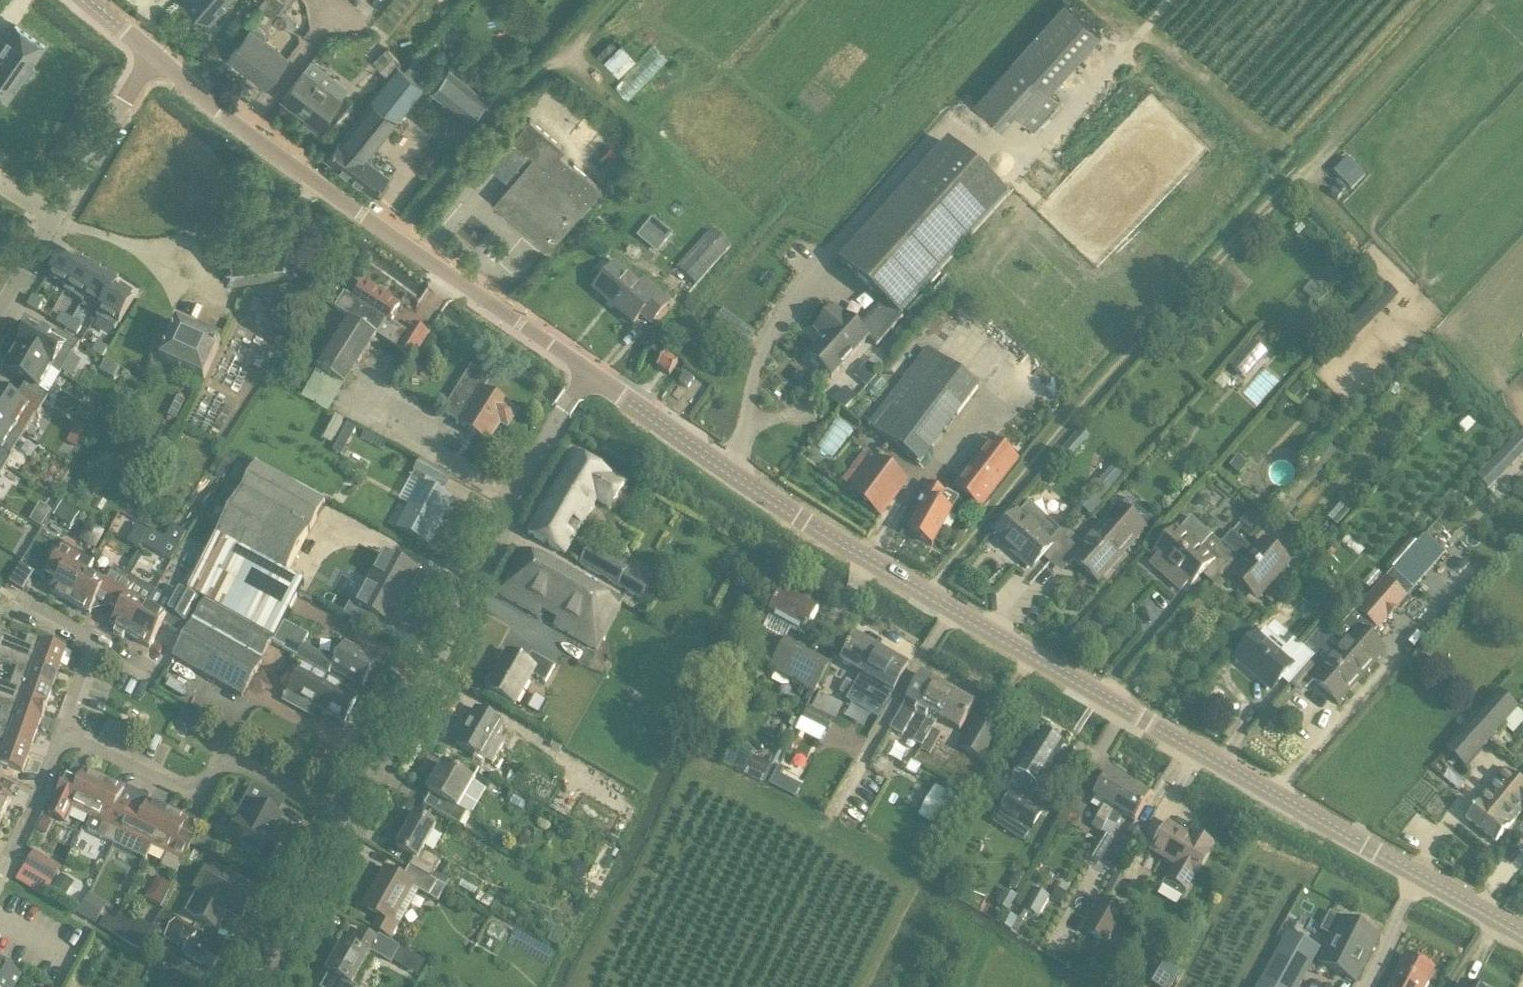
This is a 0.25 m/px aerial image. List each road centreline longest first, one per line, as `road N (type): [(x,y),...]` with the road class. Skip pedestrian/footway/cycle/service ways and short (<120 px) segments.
road 1 (unclassified): [(588,371),(780,503),(1522,935)]
road 2 (unclassified): [(588,371),(152,56)]
road 3 (unclassified): [(343,822),(588,371)]
road 4 (residential): [(343,822),(224,757),(197,793),(63,733)]
road 5 (residential): [(0,312),(152,56)]
road 6 (unclassified): [(255,986),(343,822)]
road 7 (residential): [(0,873),(63,733)]

